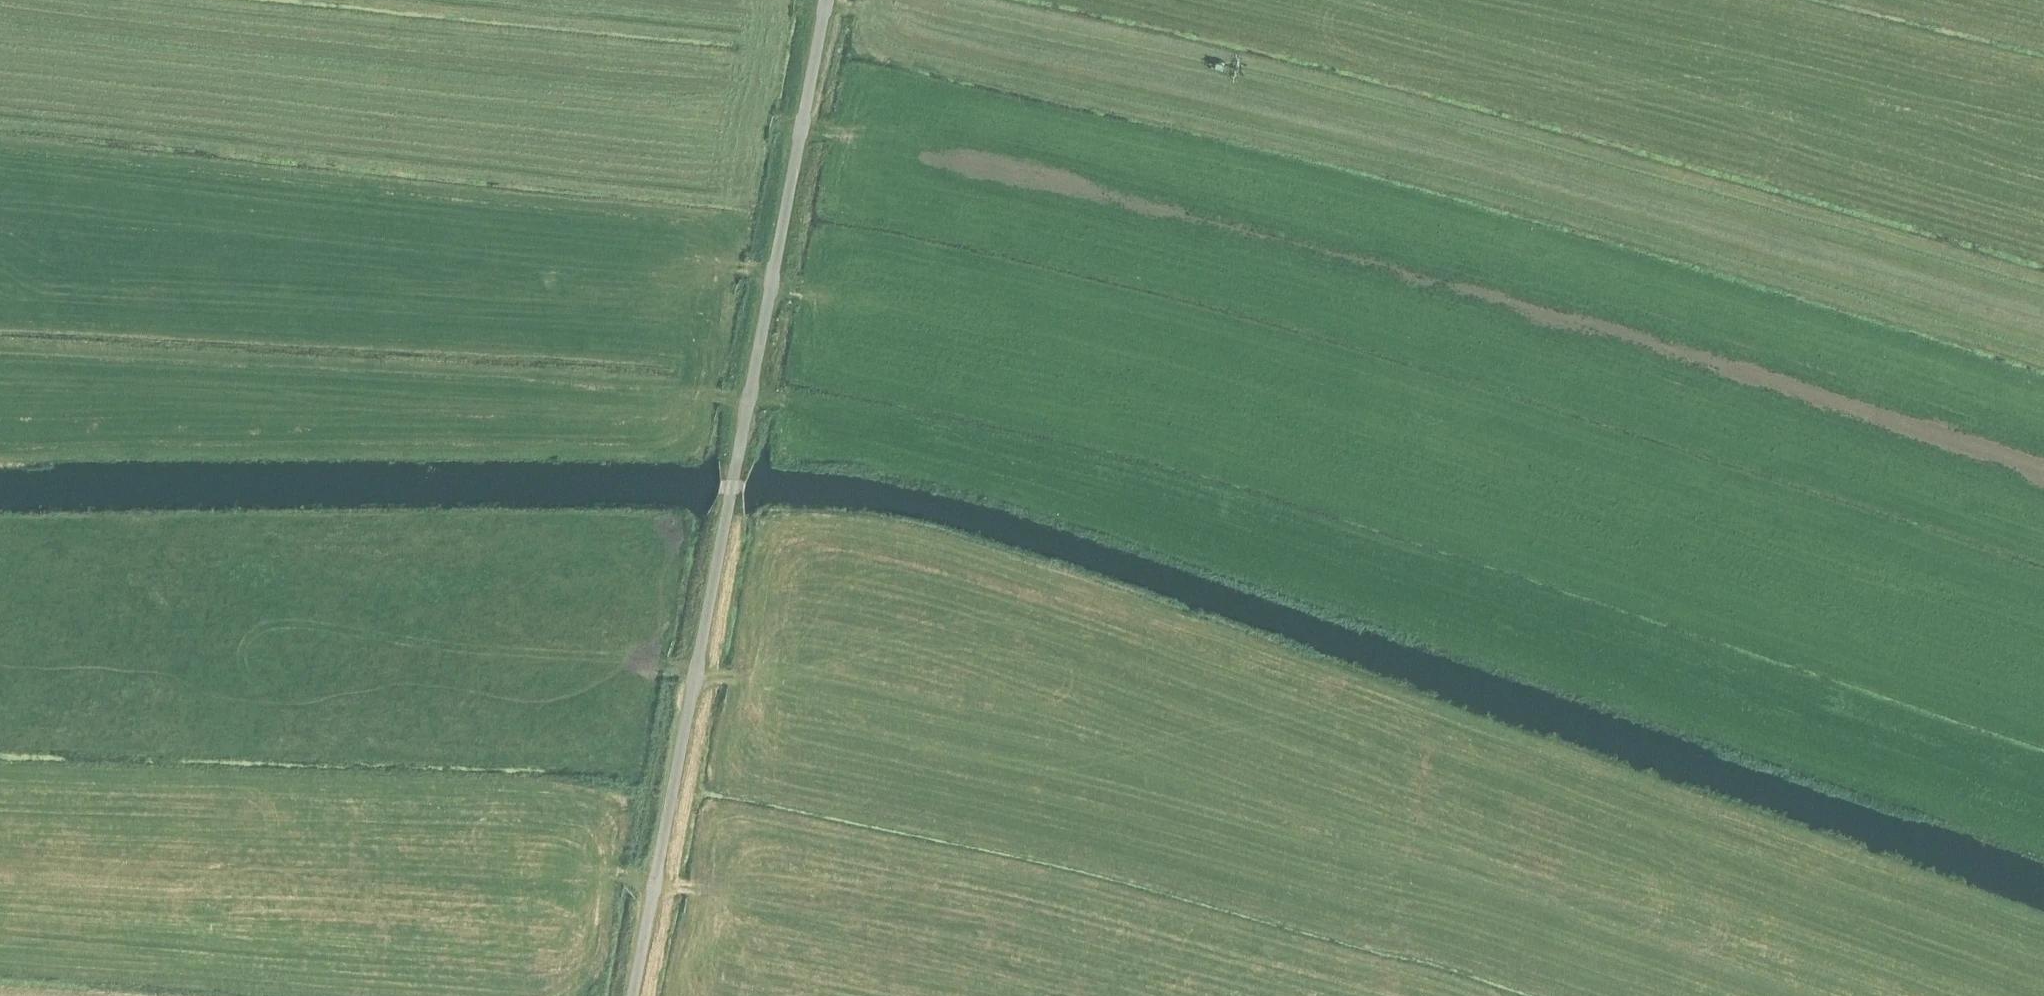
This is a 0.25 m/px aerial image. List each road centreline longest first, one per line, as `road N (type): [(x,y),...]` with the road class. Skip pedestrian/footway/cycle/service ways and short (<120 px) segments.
road 1 (unclassified): [(636,995),(829,0)]
road 2 (track): [(542,396),(720,398),(815,411)]

